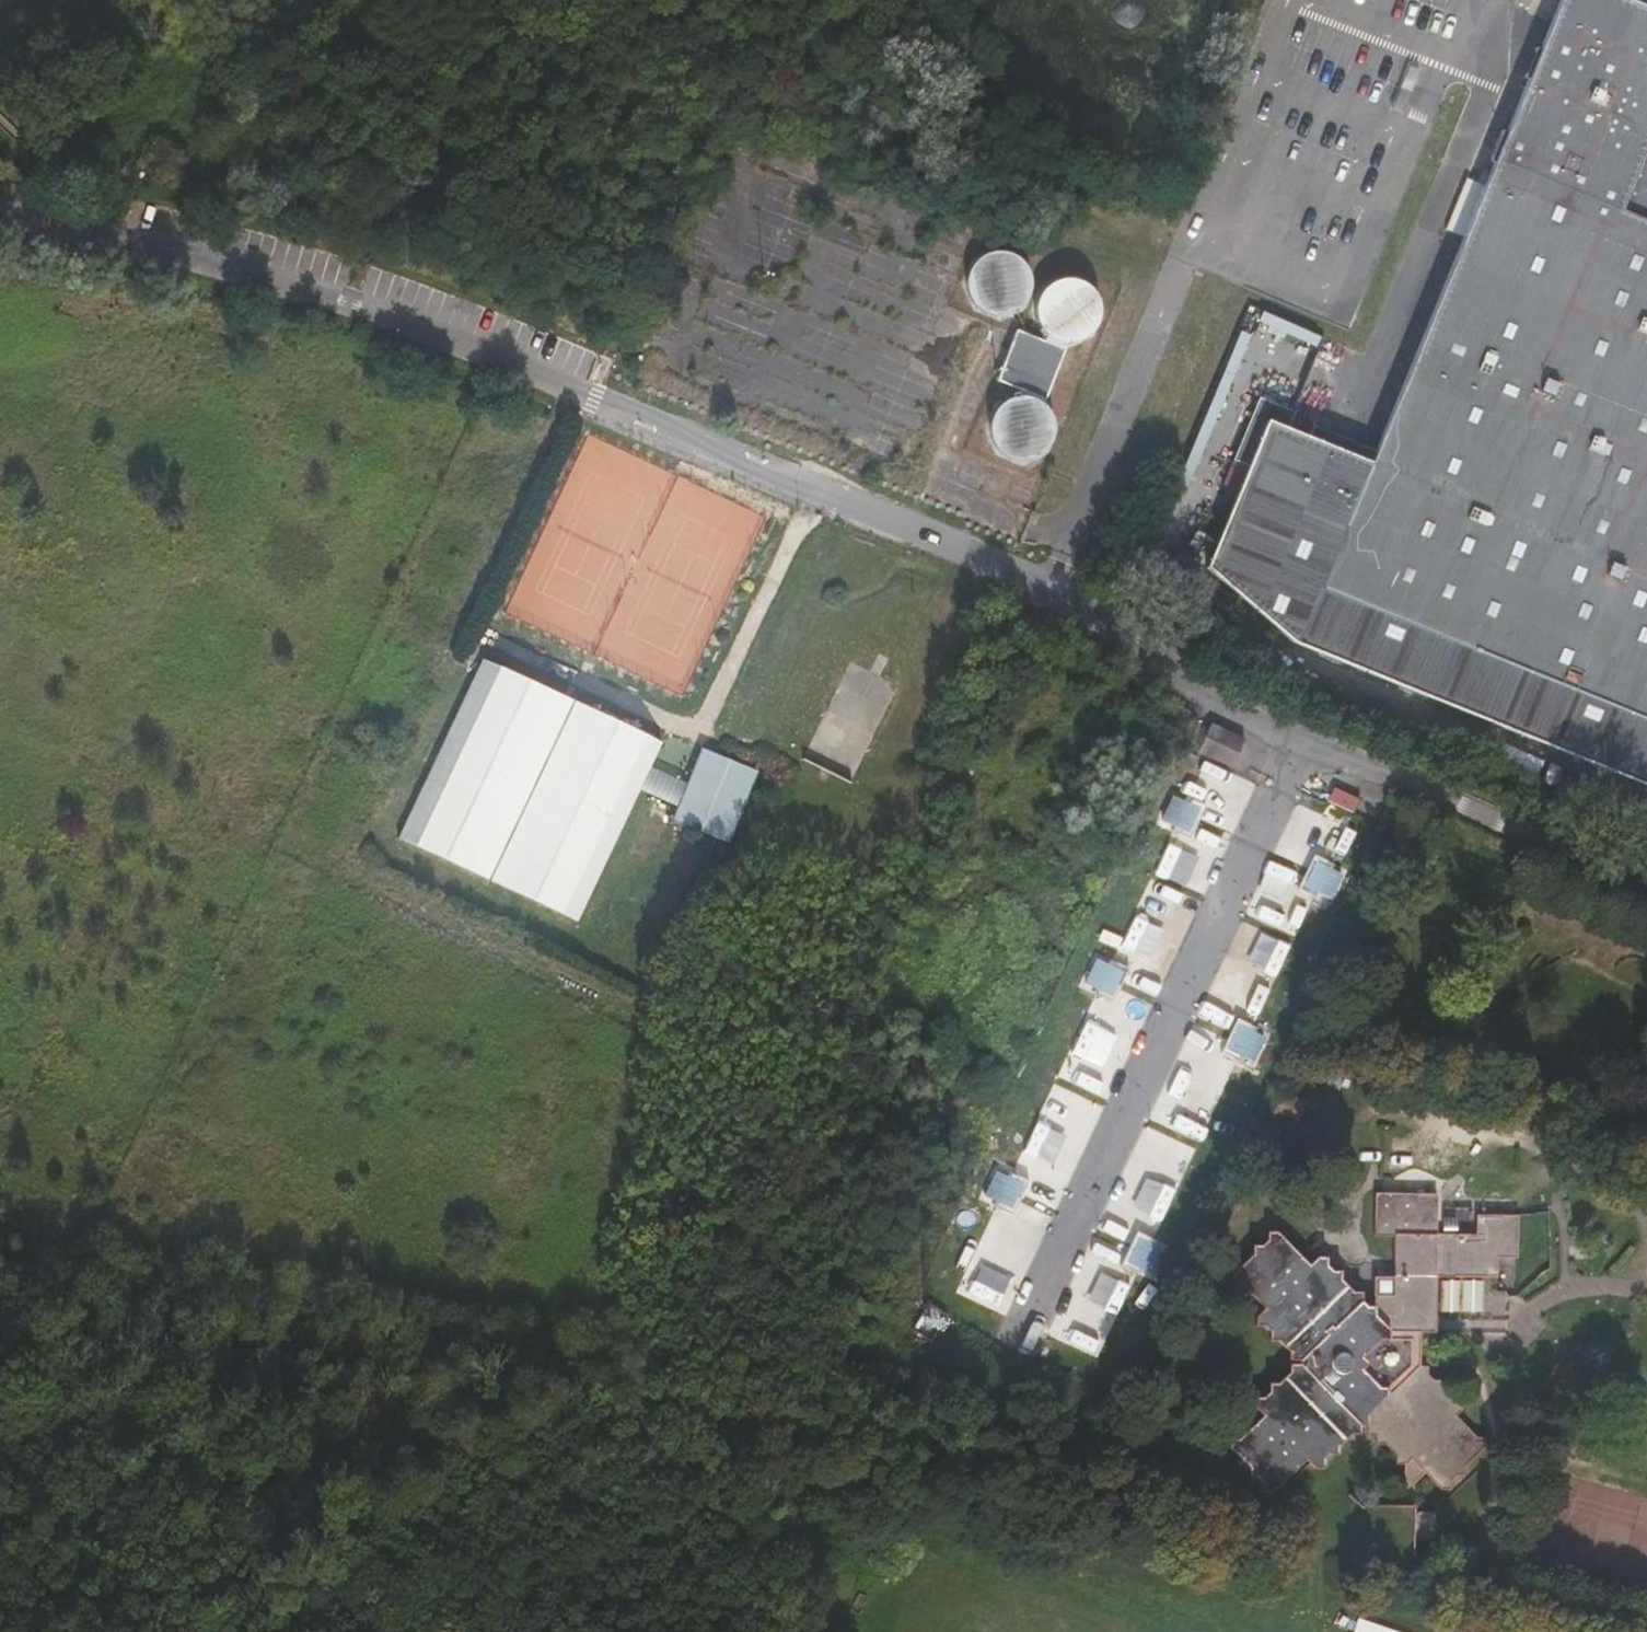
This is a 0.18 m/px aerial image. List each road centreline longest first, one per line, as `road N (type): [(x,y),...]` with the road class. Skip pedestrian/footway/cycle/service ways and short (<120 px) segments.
road 1 (unclassified): [(1646,897),(1206,693),(1057,589),(350,306),(93,229),(0,217)]
road 2 (track): [(375,1631),(337,1609),(256,1511),(149,1443),(84,1420),(0,1424)]
road 3 (track): [(93,229),(93,158),(0,110)]

